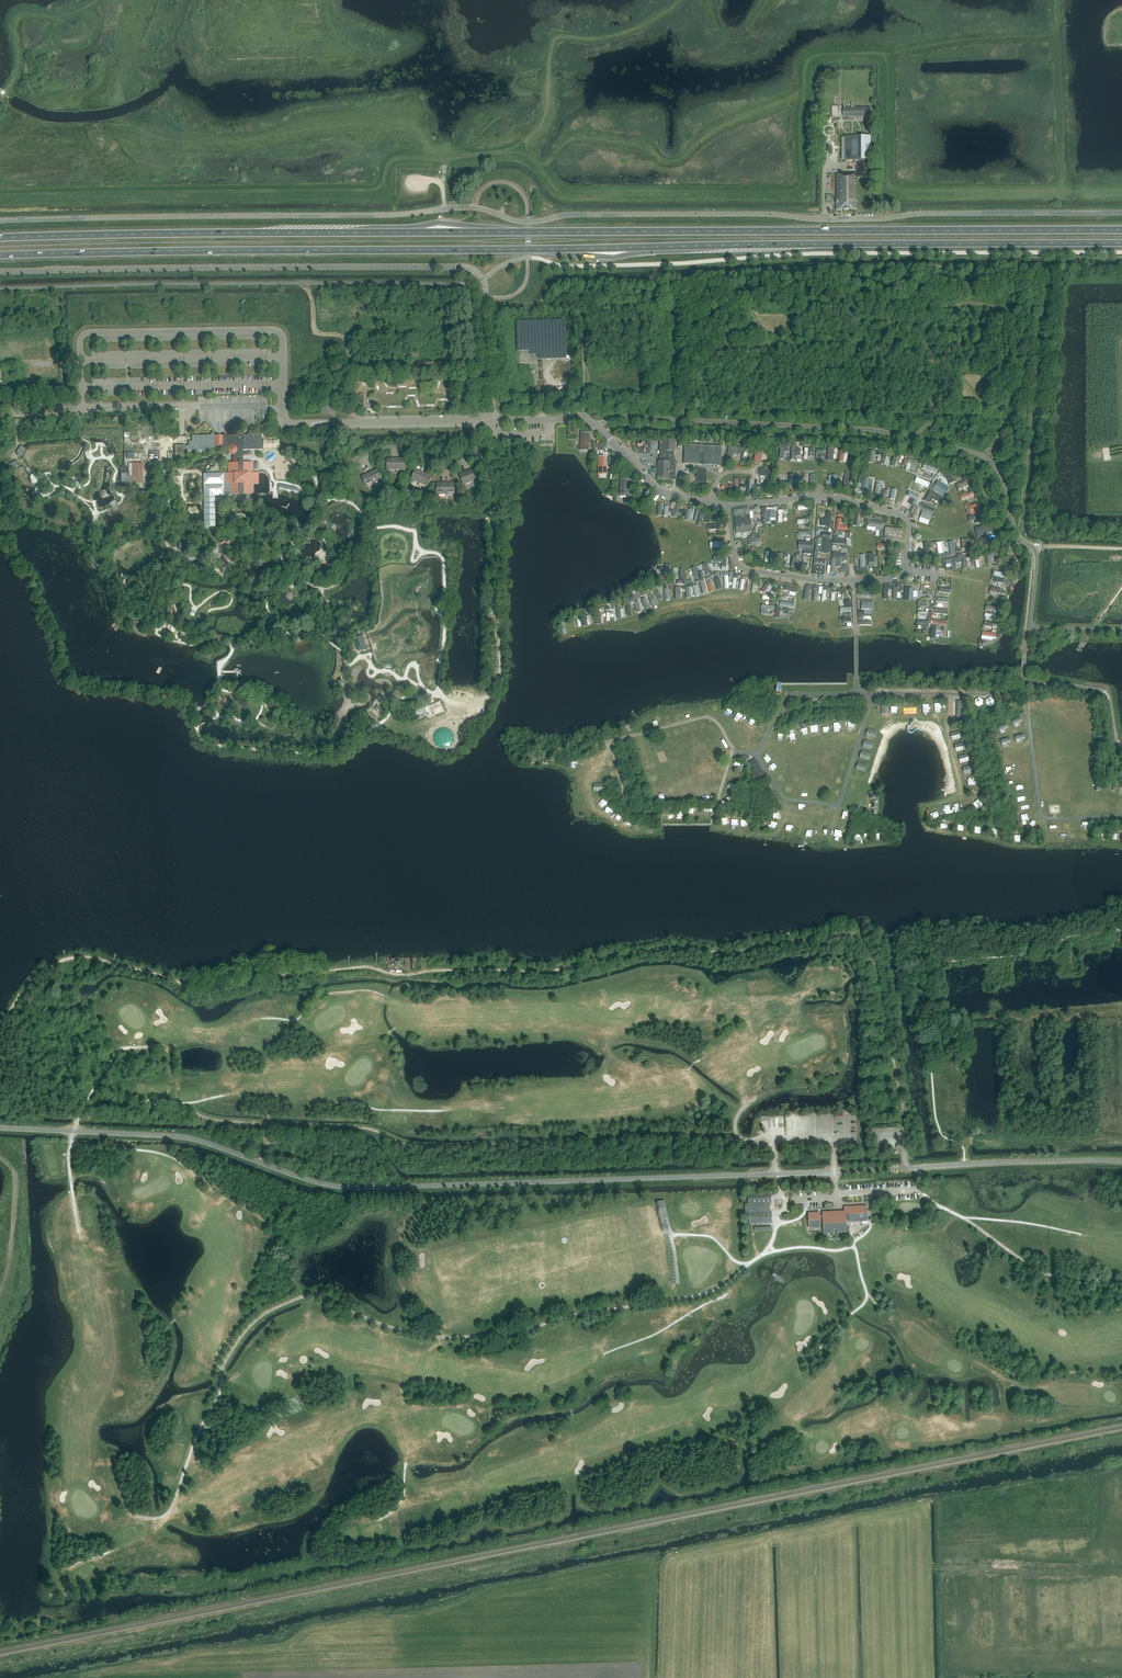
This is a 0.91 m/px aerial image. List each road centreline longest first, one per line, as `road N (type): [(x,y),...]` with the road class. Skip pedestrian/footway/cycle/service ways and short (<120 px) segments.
road 1 (unclassified): [(0,221),(469,207),(525,222),(575,214),(1121,213)]
road 2 (trunk): [(0,255),(1121,243)]
road 3 (trunk): [(1121,230),(0,238)]
road 4 (track): [(853,1246),(770,1252),(709,1293),(504,1334),(427,1336),(315,1296),(284,1303),(254,1322),(229,1355),(169,1512),(136,1516)]
road 5 (unclassified): [(834,1173),(359,1189),(184,1138),(0,1128)]
road 6 (track): [(180,1104),(219,1121),(361,1128),(415,1146),(774,1139)]
road 7 (unclassified): [(0,271),(432,267),(468,268),(481,279)]
road 8 (track): [(918,1191),(1039,1271),(1121,1284)]
road 9 (unclassified): [(1121,1162),(901,1169)]
road 10 (unclassified): [(283,402),(292,424),(477,420)]
road 11 (track): [(495,507),(500,668),(486,697)]
road 12 (track): [(870,1223),(853,1244),(865,1301),(801,1360)]
road 13 (track): [(71,1145),(78,1116),(117,1053),(163,1046)]
road 14 (track): [(728,1283),(723,1297),(605,1353)]
road 15 (unclassified): [(494,421),(481,279)]
road 16 (track): [(82,1109),(223,1096)]
road 17 (track): [(262,1018),(296,1020),(306,1001),(322,995),(387,997)]
road 18 (residential): [(355,460),(393,446),(451,467),(481,454)]
road 19 (track): [(71,1145),(163,1154),(188,1169)]

